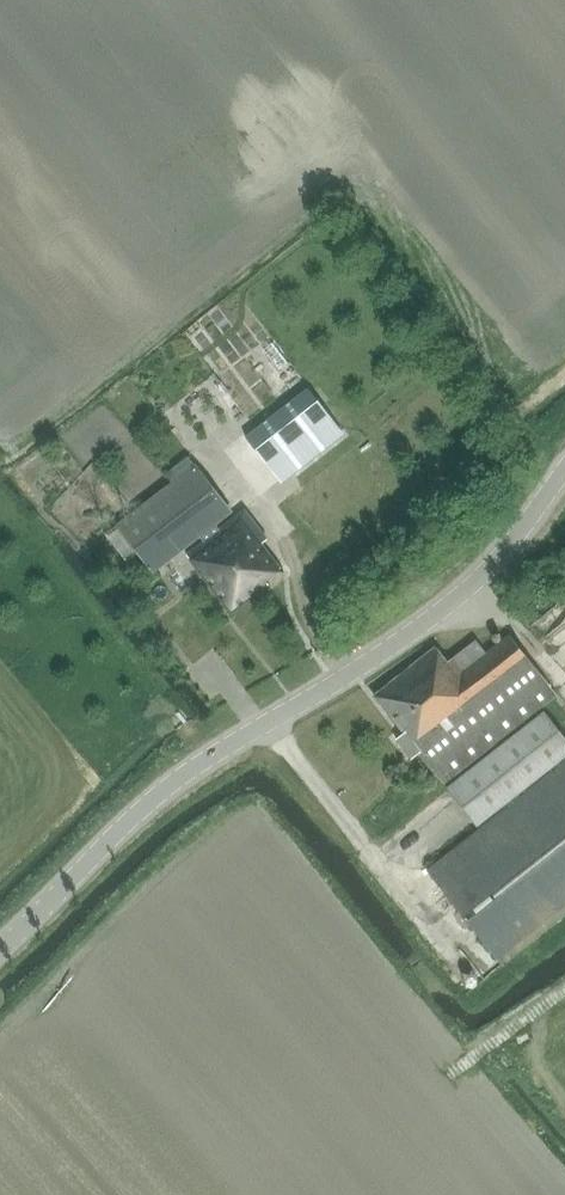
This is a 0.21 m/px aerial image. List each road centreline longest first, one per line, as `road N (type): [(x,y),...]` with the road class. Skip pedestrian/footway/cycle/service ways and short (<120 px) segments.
road 1 (tertiary): [(0,954),(228,750),(457,605),(564,478)]

